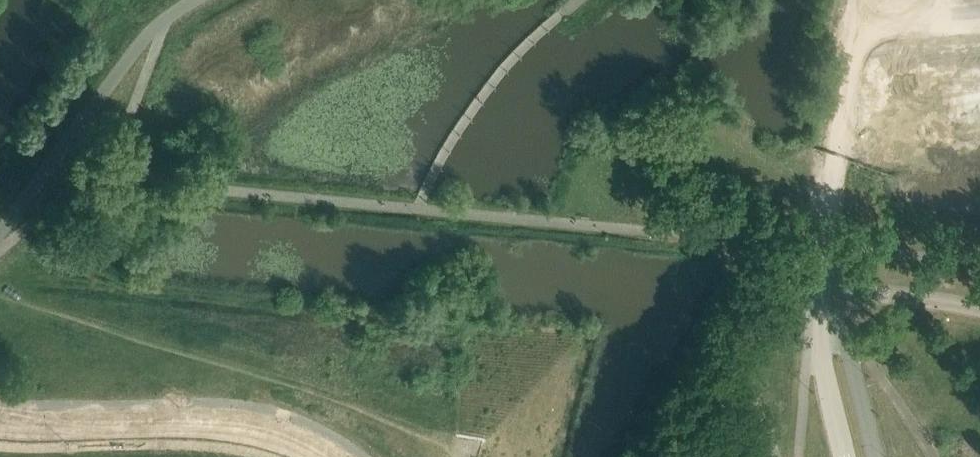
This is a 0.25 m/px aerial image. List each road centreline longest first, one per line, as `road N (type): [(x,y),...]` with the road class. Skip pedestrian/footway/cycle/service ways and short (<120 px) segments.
road 1 (tertiary): [(325,456),(245,428),(0,424)]
road 2 (unclassified): [(871,456),(849,358),(826,324)]
road 3 (unclassified): [(826,324),(823,363),(844,456)]

